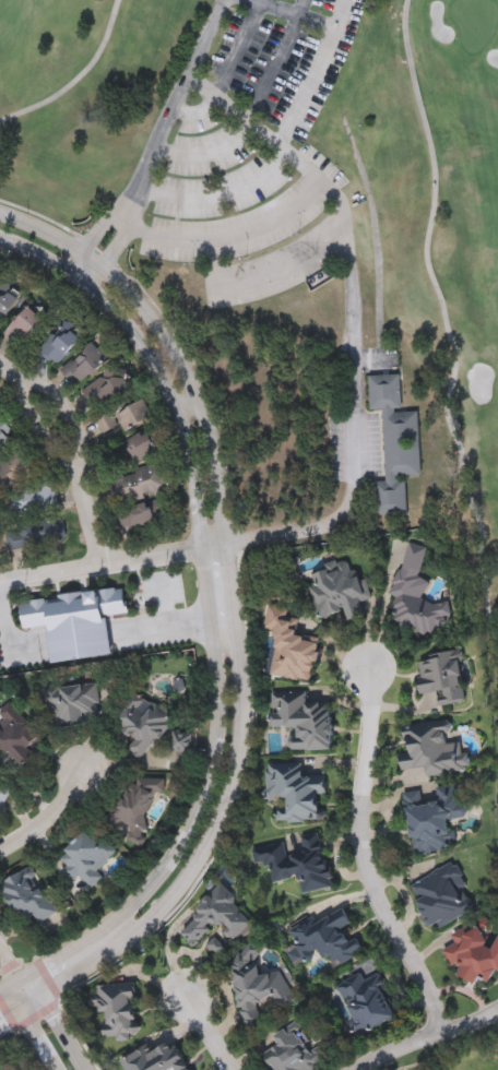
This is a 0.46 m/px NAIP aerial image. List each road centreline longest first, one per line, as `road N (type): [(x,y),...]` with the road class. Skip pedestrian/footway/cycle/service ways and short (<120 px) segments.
road 1 (tertiary): [(0,1024),(129,940),(195,871),(239,777),(245,724),(227,474),(187,352),(110,262),(0,212)]
road 2 (tertiary): [(0,237),(93,276),(145,332),(179,391),(205,476),(222,726),(208,798),(174,866),(117,920),(0,994)]
road 3 (residential): [(447,1030),(374,854),(369,800),(383,668)]
road 4 (residential): [(0,365),(16,377),(29,411),(78,475),(99,563)]
road 5 (residential): [(359,1069),(497,1009)]
road 6 (residential): [(99,563),(232,544)]
road 7 (residential): [(16,377),(60,397),(82,437),(78,475)]

